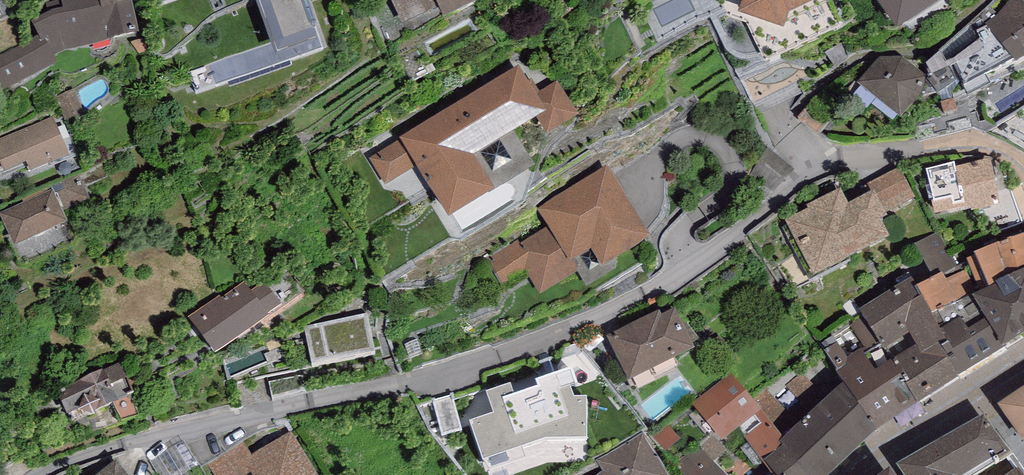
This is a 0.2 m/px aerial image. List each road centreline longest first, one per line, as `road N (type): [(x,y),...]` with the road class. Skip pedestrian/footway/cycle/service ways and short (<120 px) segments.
road 1 (residential): [(1023,163),(966,145),(814,173),(716,256),(575,328),(404,381),(124,443),(38,474)]
road 2 (residential): [(1023,369),(889,454)]

